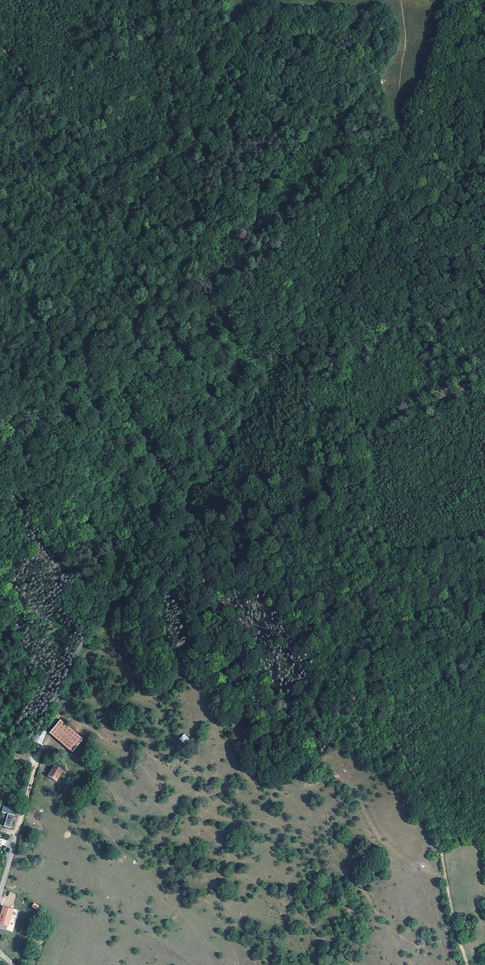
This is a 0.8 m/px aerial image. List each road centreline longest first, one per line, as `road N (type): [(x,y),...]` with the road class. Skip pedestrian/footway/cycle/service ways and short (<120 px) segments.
road 1 (track): [(468,964),(425,794),(399,746),(343,386),(343,345),(375,223),(418,130)]
road 2 (track): [(22,813),(40,750),(179,458),(256,353),(365,266)]

